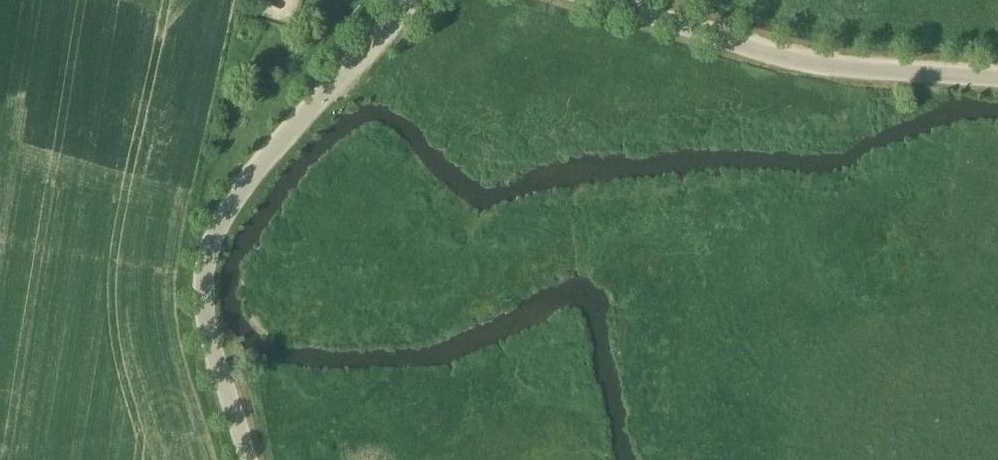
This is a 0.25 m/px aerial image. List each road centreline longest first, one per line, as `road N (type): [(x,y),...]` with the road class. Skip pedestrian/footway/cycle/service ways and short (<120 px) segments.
road 1 (unclassified): [(243,459),(205,313),(213,241),(241,187),(414,0)]
road 2 (unclassified): [(997,77),(802,62),(590,0)]

